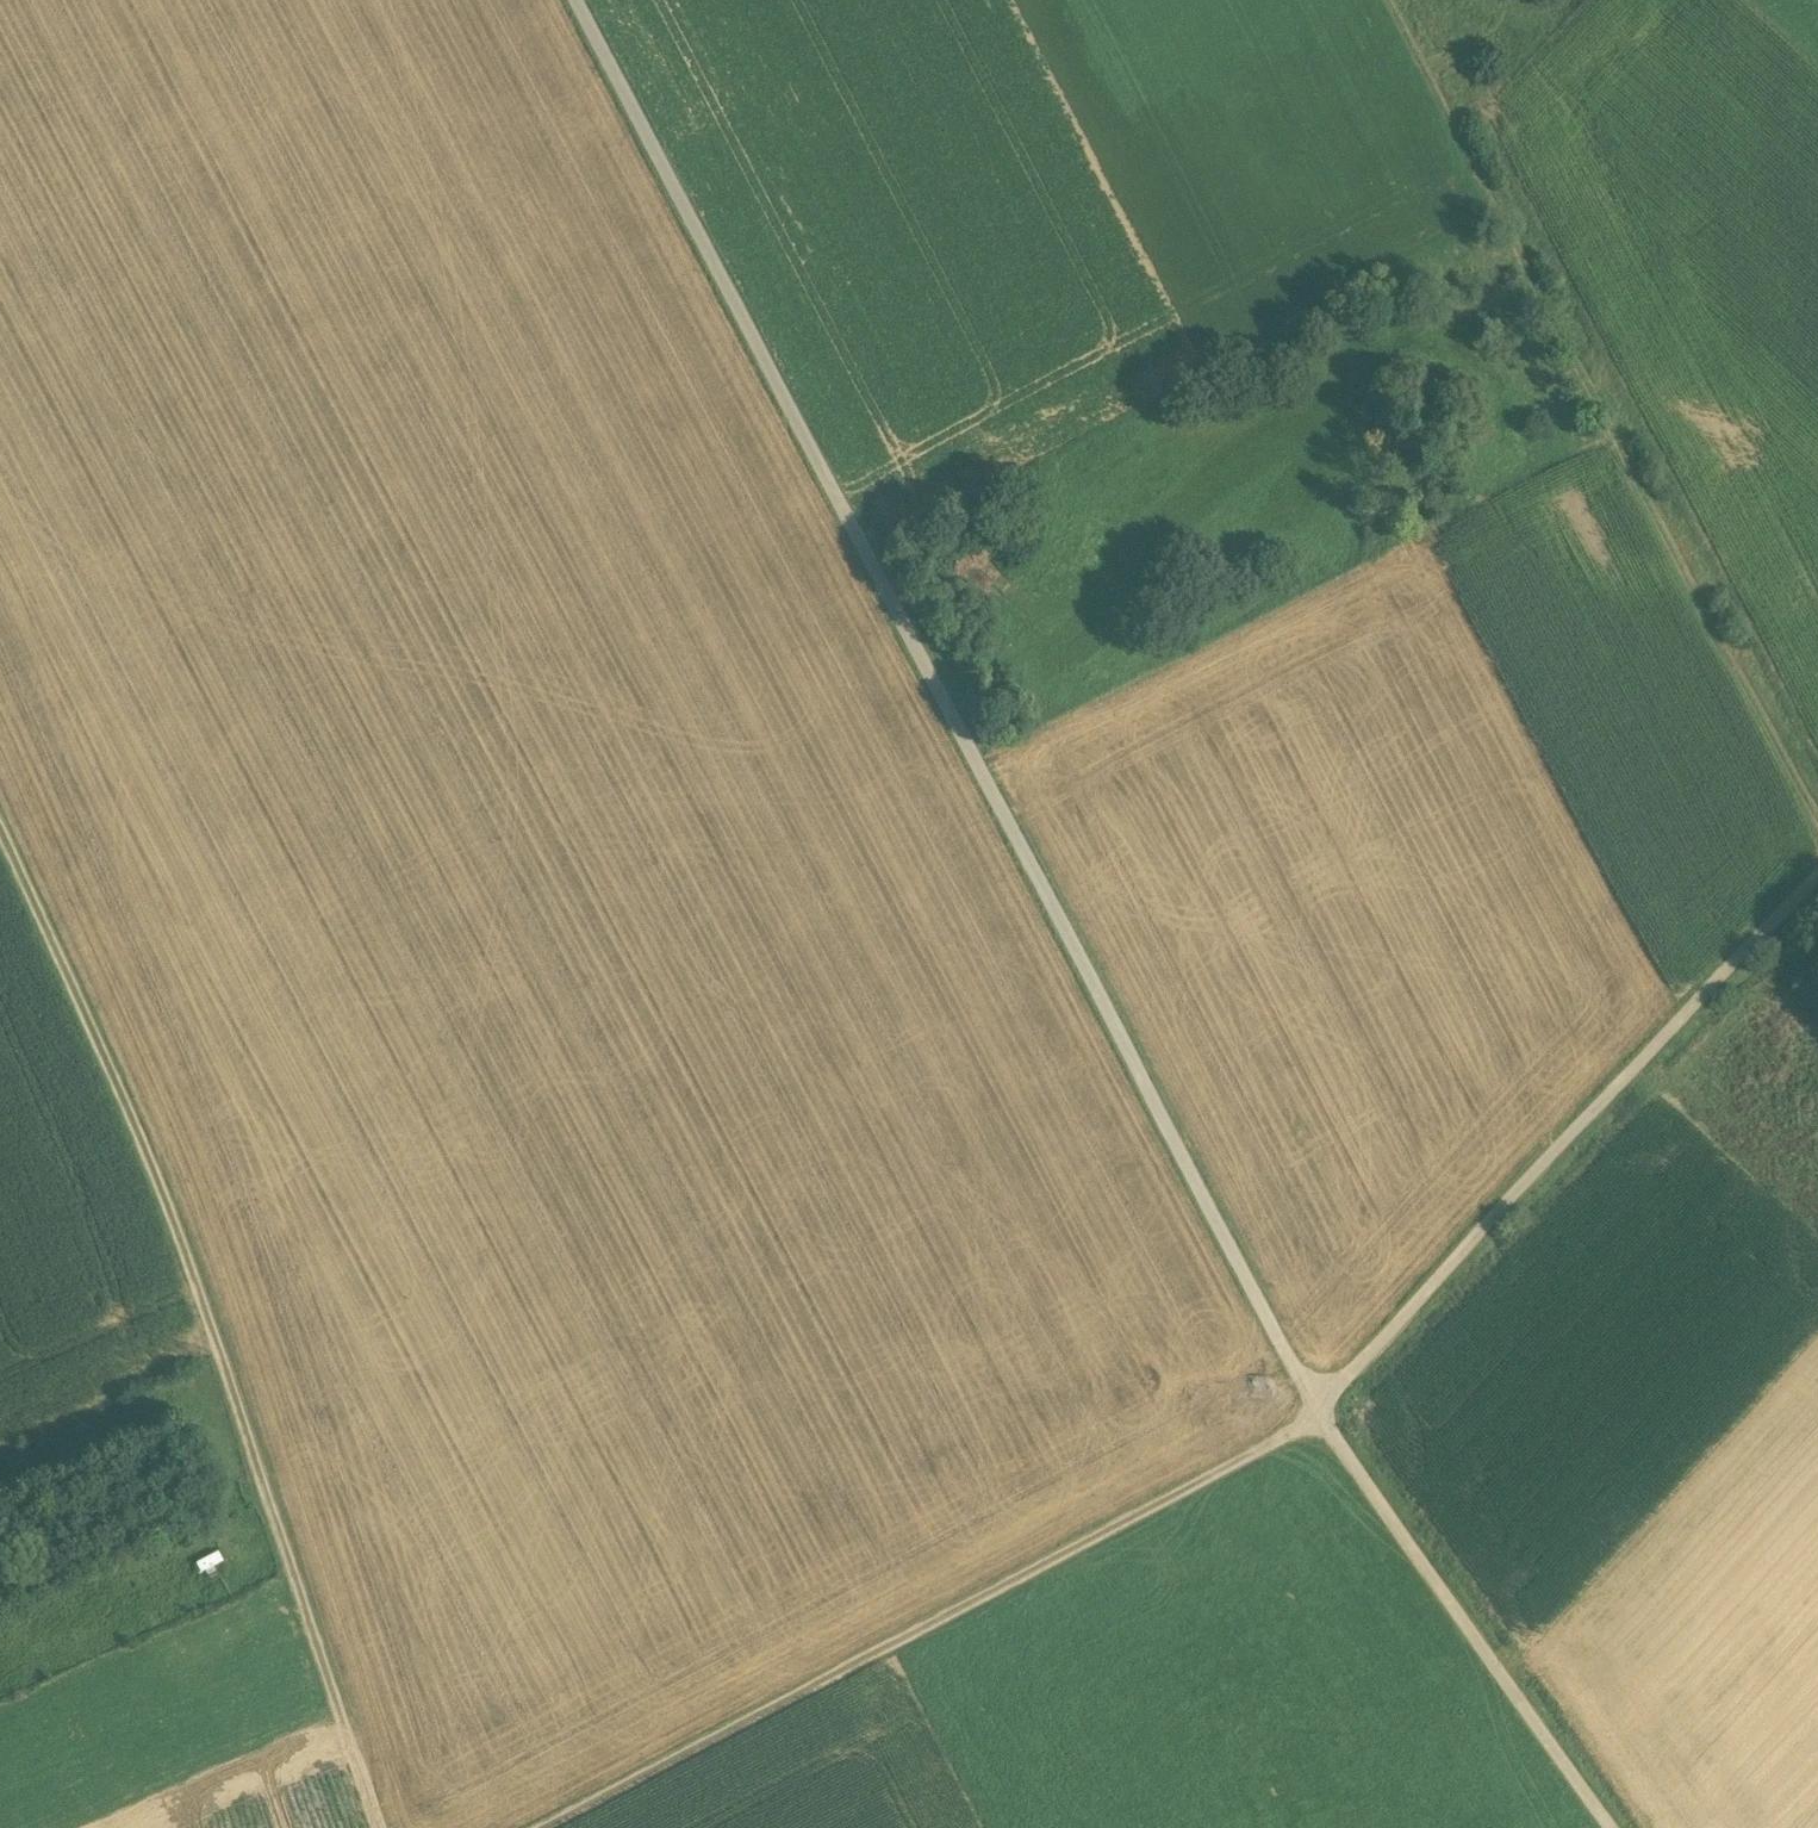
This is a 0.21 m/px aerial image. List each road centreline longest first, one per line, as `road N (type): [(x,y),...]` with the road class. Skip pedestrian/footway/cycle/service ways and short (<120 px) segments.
road 1 (track): [(578,0),(849,530),(1331,1434)]
road 2 (track): [(0,814),(184,1226),(391,1827)]
road 3 (track): [(1386,0),(1817,824)]
road 4 (track): [(615,1827),(1331,1434)]
road 5 (track): [(1331,1434),(1817,914)]
road 6 (track): [(1331,1434),(1603,1827)]

